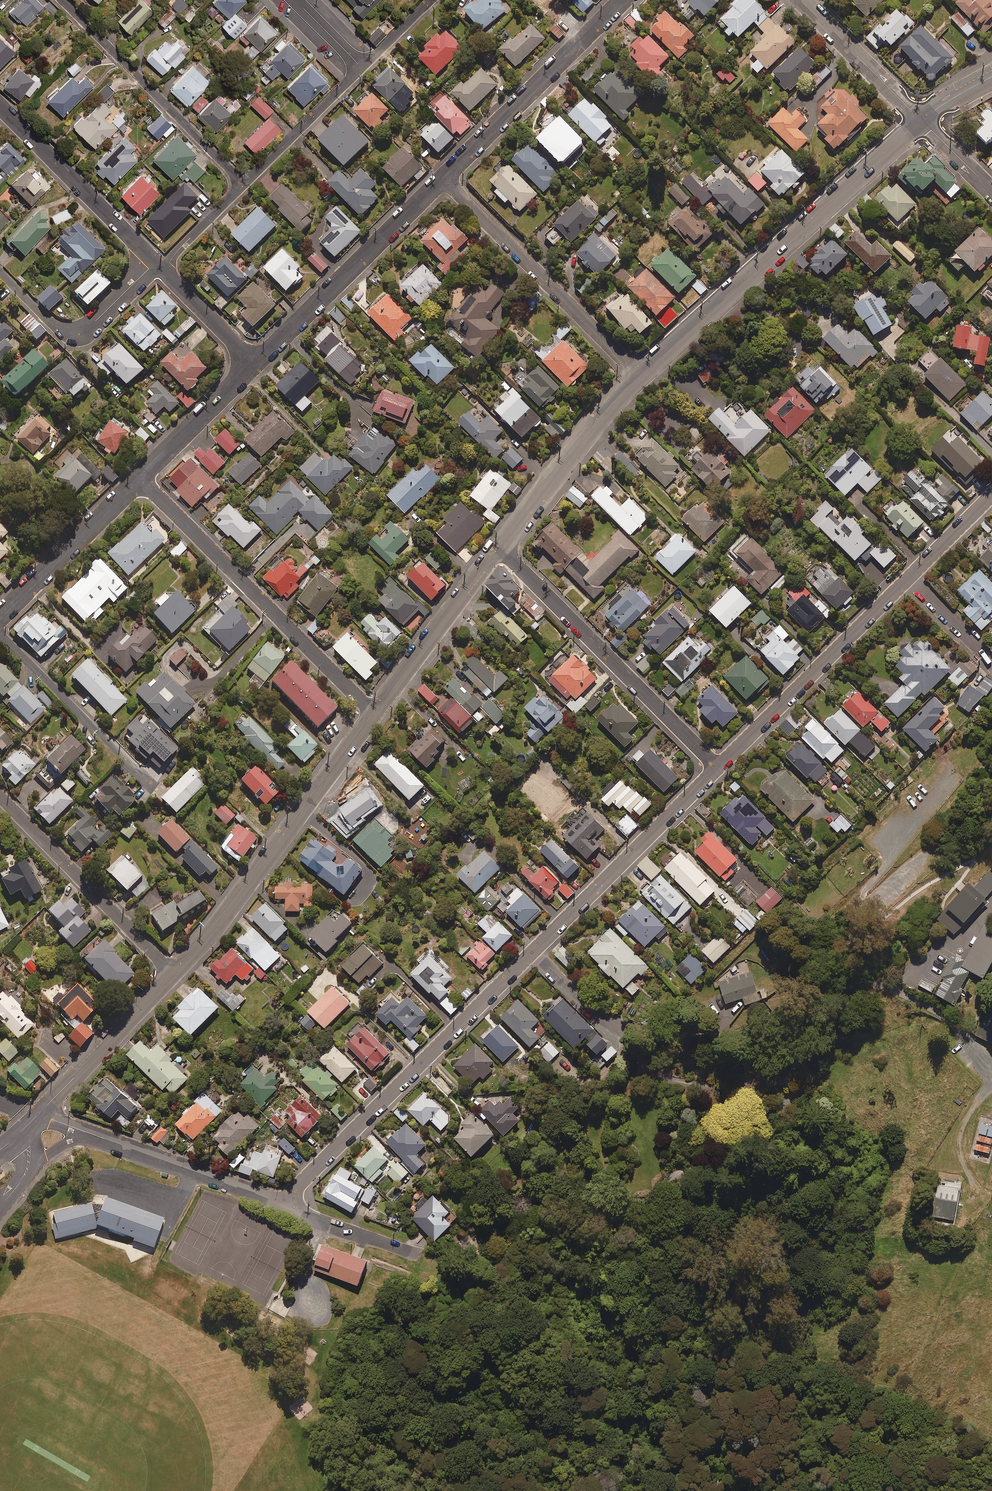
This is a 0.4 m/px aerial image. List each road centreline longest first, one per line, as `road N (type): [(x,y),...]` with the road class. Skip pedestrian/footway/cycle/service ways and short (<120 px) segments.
road 1 (tertiary): [(921,119),(639,373)]
road 2 (residential): [(531,952),(283,1206)]
road 3 (residential): [(139,478),(374,713)]
road 4 (tertiary): [(374,713),(222,922),(173,975)]
road 5 (residential): [(714,768),(499,547)]
road 6 (residential): [(442,179),(639,373)]
road 7 (residential): [(909,578),(714,768)]
road 8 (residential): [(442,179),(256,364)]
road 9 (residential): [(283,1206),(39,1116)]
road 10 (residential): [(714,768),(531,952)]
road 11 (residential): [(246,183),(62,0)]
road 12 (residential): [(621,0),(442,179)]
road 13 (residential): [(173,975),(0,796)]
road 14 (tertiary): [(639,373),(499,547)]
road 15 (residential): [(154,262),(0,107)]
road 16 (residential): [(0,634),(150,784)]
road 17 (tertiary): [(499,547),(374,713)]
road 18 (residential): [(0,271),(57,329),(76,334),(154,262)]
road 19 (residential): [(139,478),(0,617)]
road 20 (tertiary): [(173,975),(39,1116)]
road 21 (tertiary): [(804,0),(921,119)]
road 22 (residential): [(256,364),(139,478)]
road 23 (residential): [(246,183),(361,67)]
road 24 (residential): [(416,1255),(283,1206)]
road 25 (residential): [(256,364),(164,272)]
road 26 (residential): [(164,272),(246,183)]

